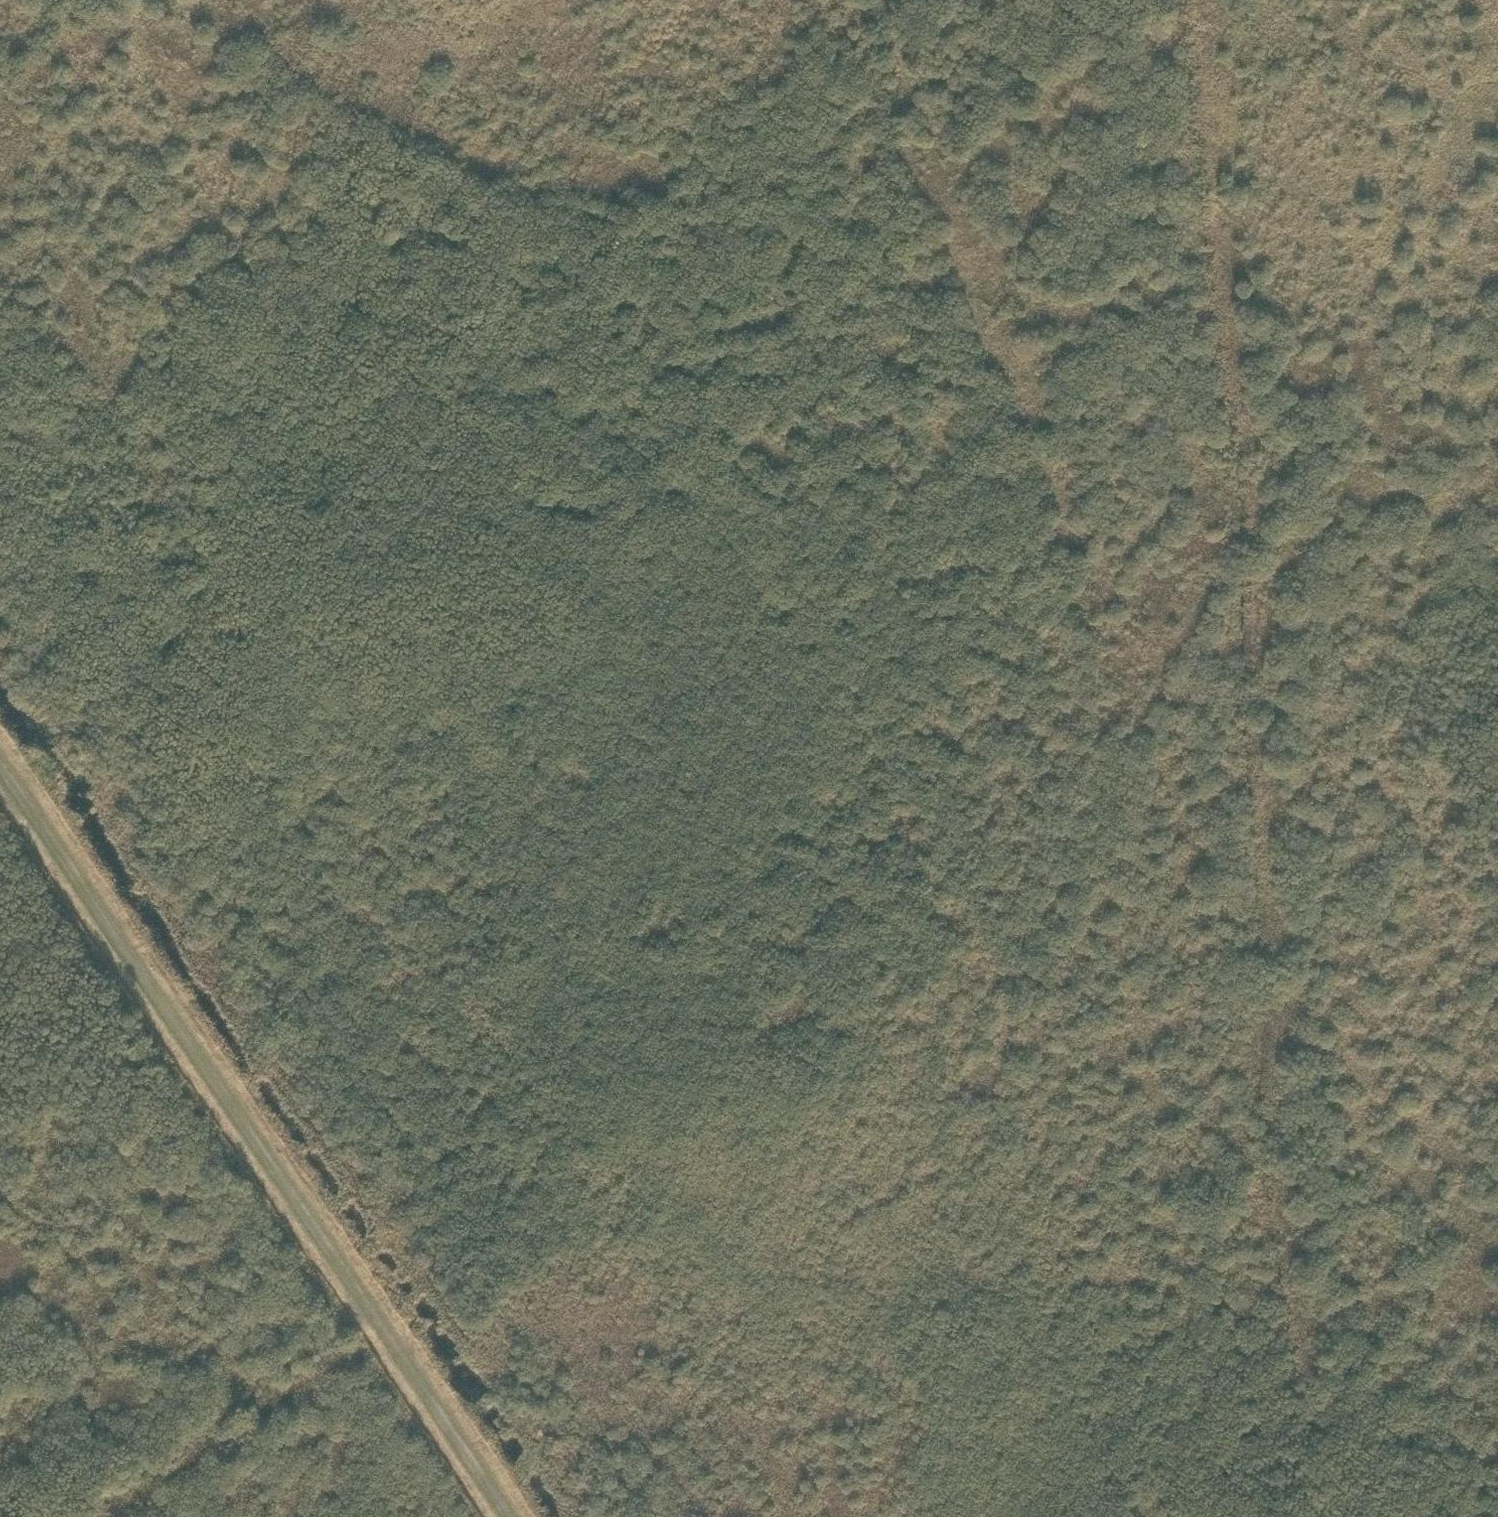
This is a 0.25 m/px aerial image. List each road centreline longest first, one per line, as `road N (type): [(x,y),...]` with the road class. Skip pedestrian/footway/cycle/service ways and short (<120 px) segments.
road 1 (track): [(0,761),(510,1516)]

